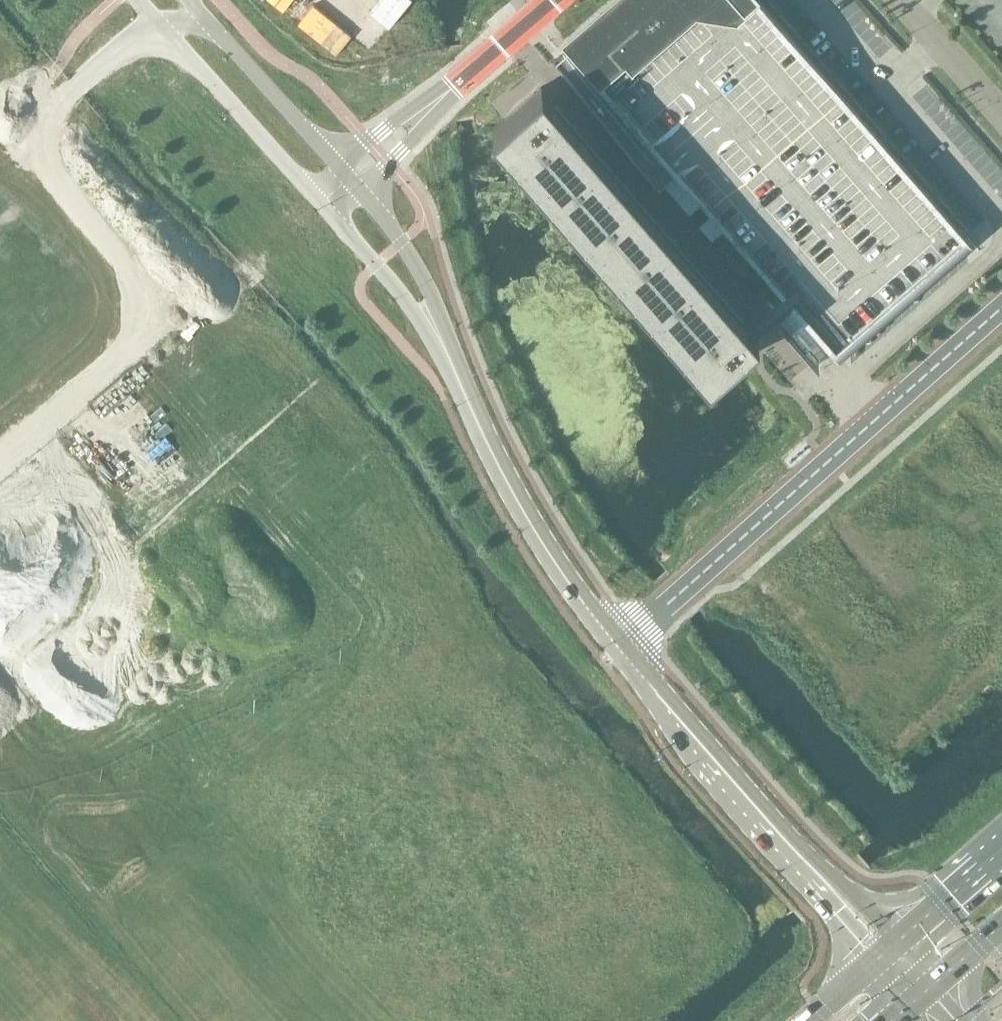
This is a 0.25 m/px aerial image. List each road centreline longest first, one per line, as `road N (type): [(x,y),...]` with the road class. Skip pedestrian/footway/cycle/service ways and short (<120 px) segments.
road 1 (unclassified): [(618,647),(1001,309)]
road 2 (unclassified): [(0,459),(136,341),(152,316),(141,273),(43,168),(38,132),(61,94)]
road 3 (unclassified): [(643,678),(691,763),(867,972)]
road 4 (unclassified): [(905,938),(664,689),(643,678)]
road 5 (unclassified): [(618,647),(536,534),(464,392)]
road 6 (unclassified): [(464,392),(427,284),(360,191)]
road 7 (unclassified): [(332,216),(418,316),(464,392)]
road 8 (unclassified): [(167,31),(311,193)]
road 9 (unclassified): [(340,168),(206,22)]
road 10 (unclassified): [(903,0),(1001,115)]
road 11 (unclassified): [(452,89),(558,0)]
road 12 (unclassified): [(360,191),(452,89)]
road 13 (unclassified): [(452,89),(340,168)]
road 14 (secondary): [(1001,855),(905,938)]
road 15 (unclassified): [(167,31),(110,55),(61,94)]

